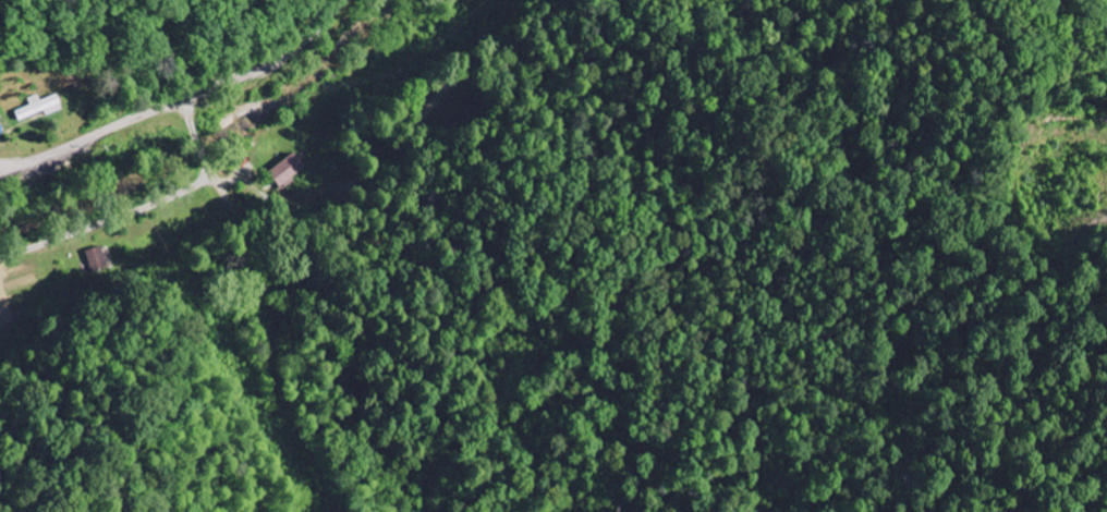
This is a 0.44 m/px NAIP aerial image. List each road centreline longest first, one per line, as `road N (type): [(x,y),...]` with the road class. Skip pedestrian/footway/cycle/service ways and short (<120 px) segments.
road 1 (residential): [(179,100),(215,182),(280,292),(270,348),(275,388),(339,511)]
road 2 (secondary): [(0,173),(267,63),(339,0)]

